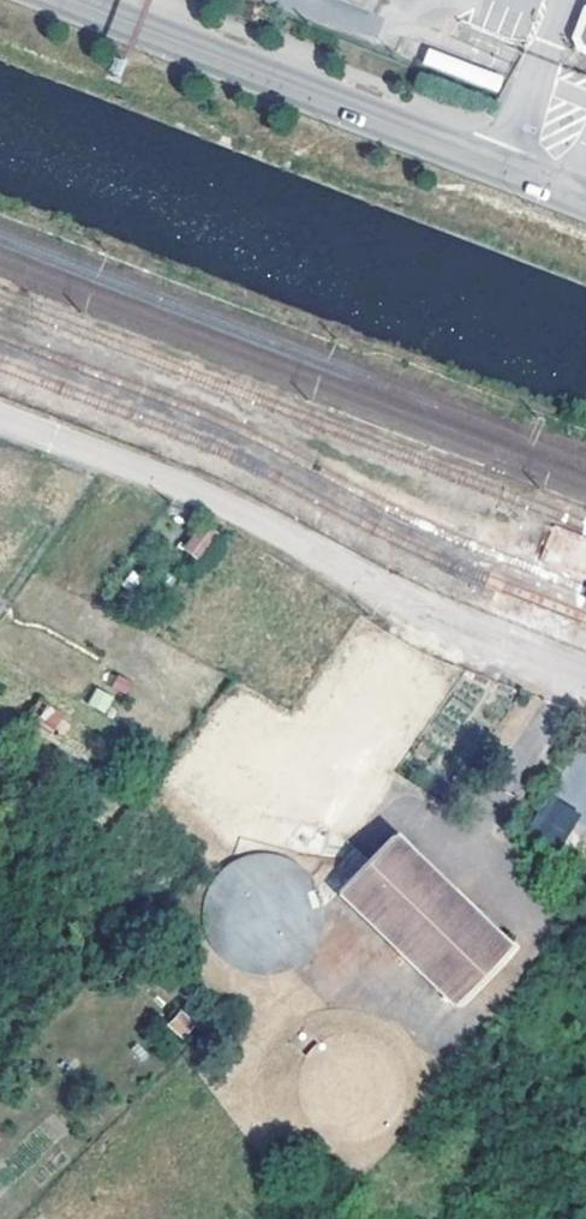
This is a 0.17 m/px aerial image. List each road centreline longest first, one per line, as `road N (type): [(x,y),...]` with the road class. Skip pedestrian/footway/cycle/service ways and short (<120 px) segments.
road 1 (unclassified): [(585,684),(437,626),(282,537),(0,421)]
road 2 (secondary): [(585,200),(62,0)]

